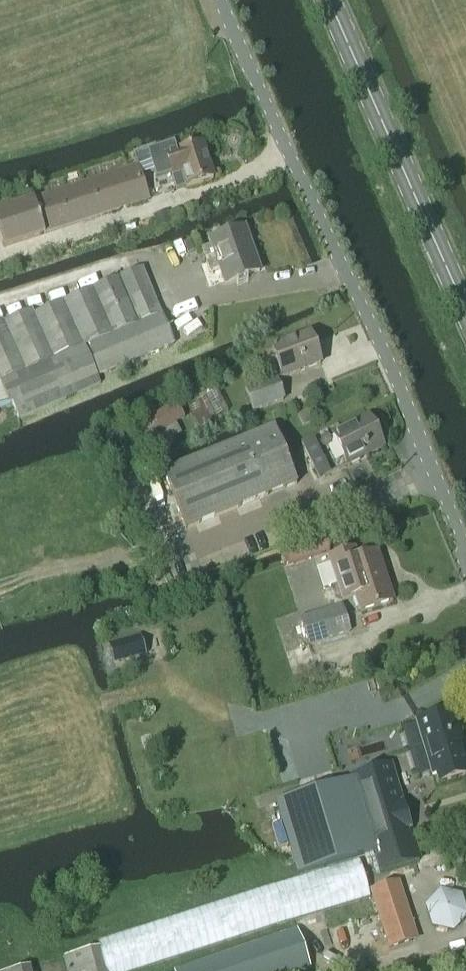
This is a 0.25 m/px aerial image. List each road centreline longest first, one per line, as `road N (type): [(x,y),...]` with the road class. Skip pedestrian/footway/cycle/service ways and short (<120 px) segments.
road 1 (residential): [(465,549),(223,0)]
road 2 (secondary): [(465,309),(329,0)]

